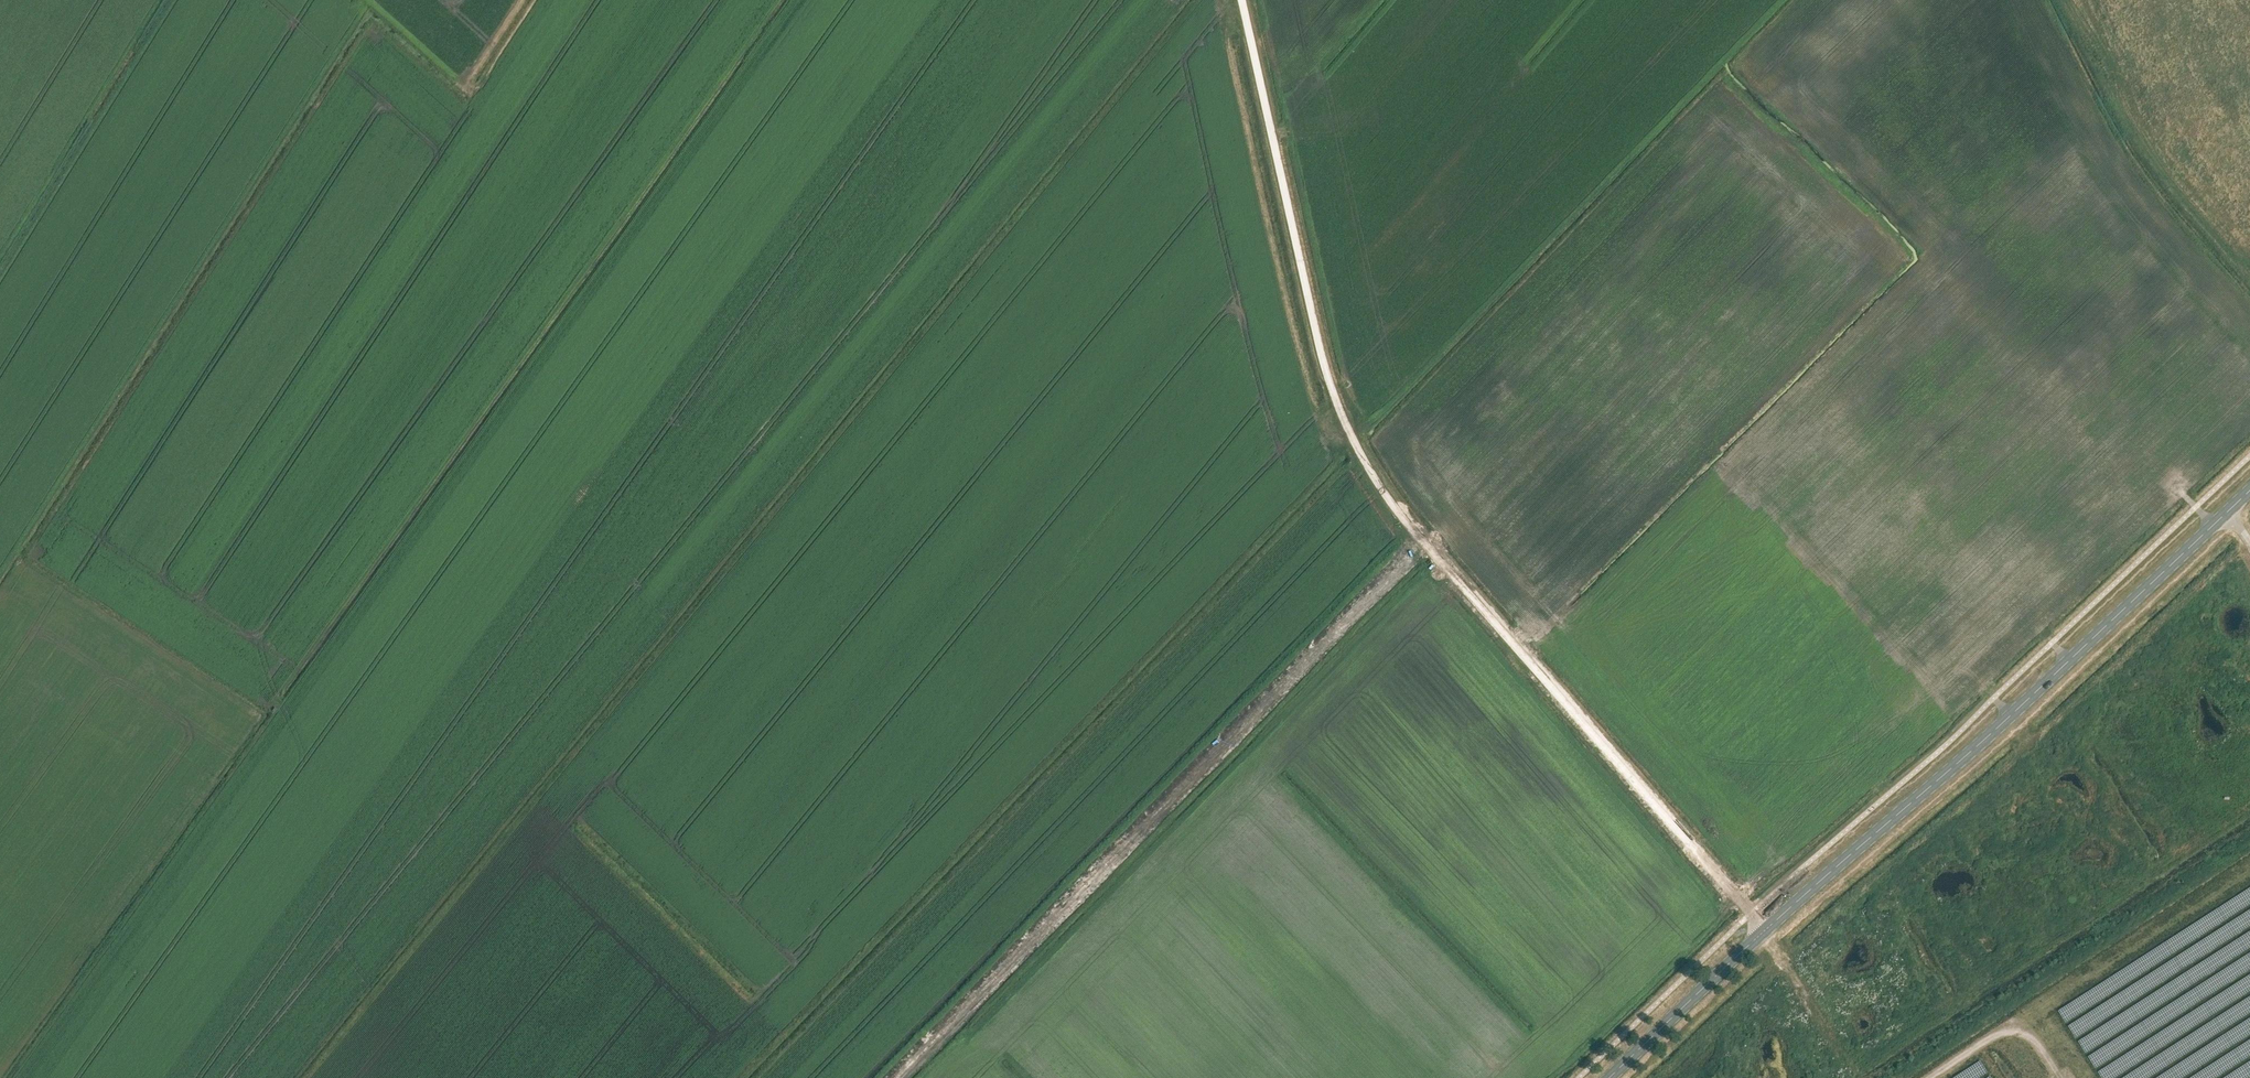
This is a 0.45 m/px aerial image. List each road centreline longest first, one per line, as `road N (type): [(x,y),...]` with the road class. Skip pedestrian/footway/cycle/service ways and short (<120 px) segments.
road 1 (unclassified): [(1764,931),(1433,553),(1357,447),(1319,343),(1241,0)]
road 2 (tertiary): [(1764,931),(2249,491)]
road 3 (tertiary): [(1608,1077),(1764,931)]

